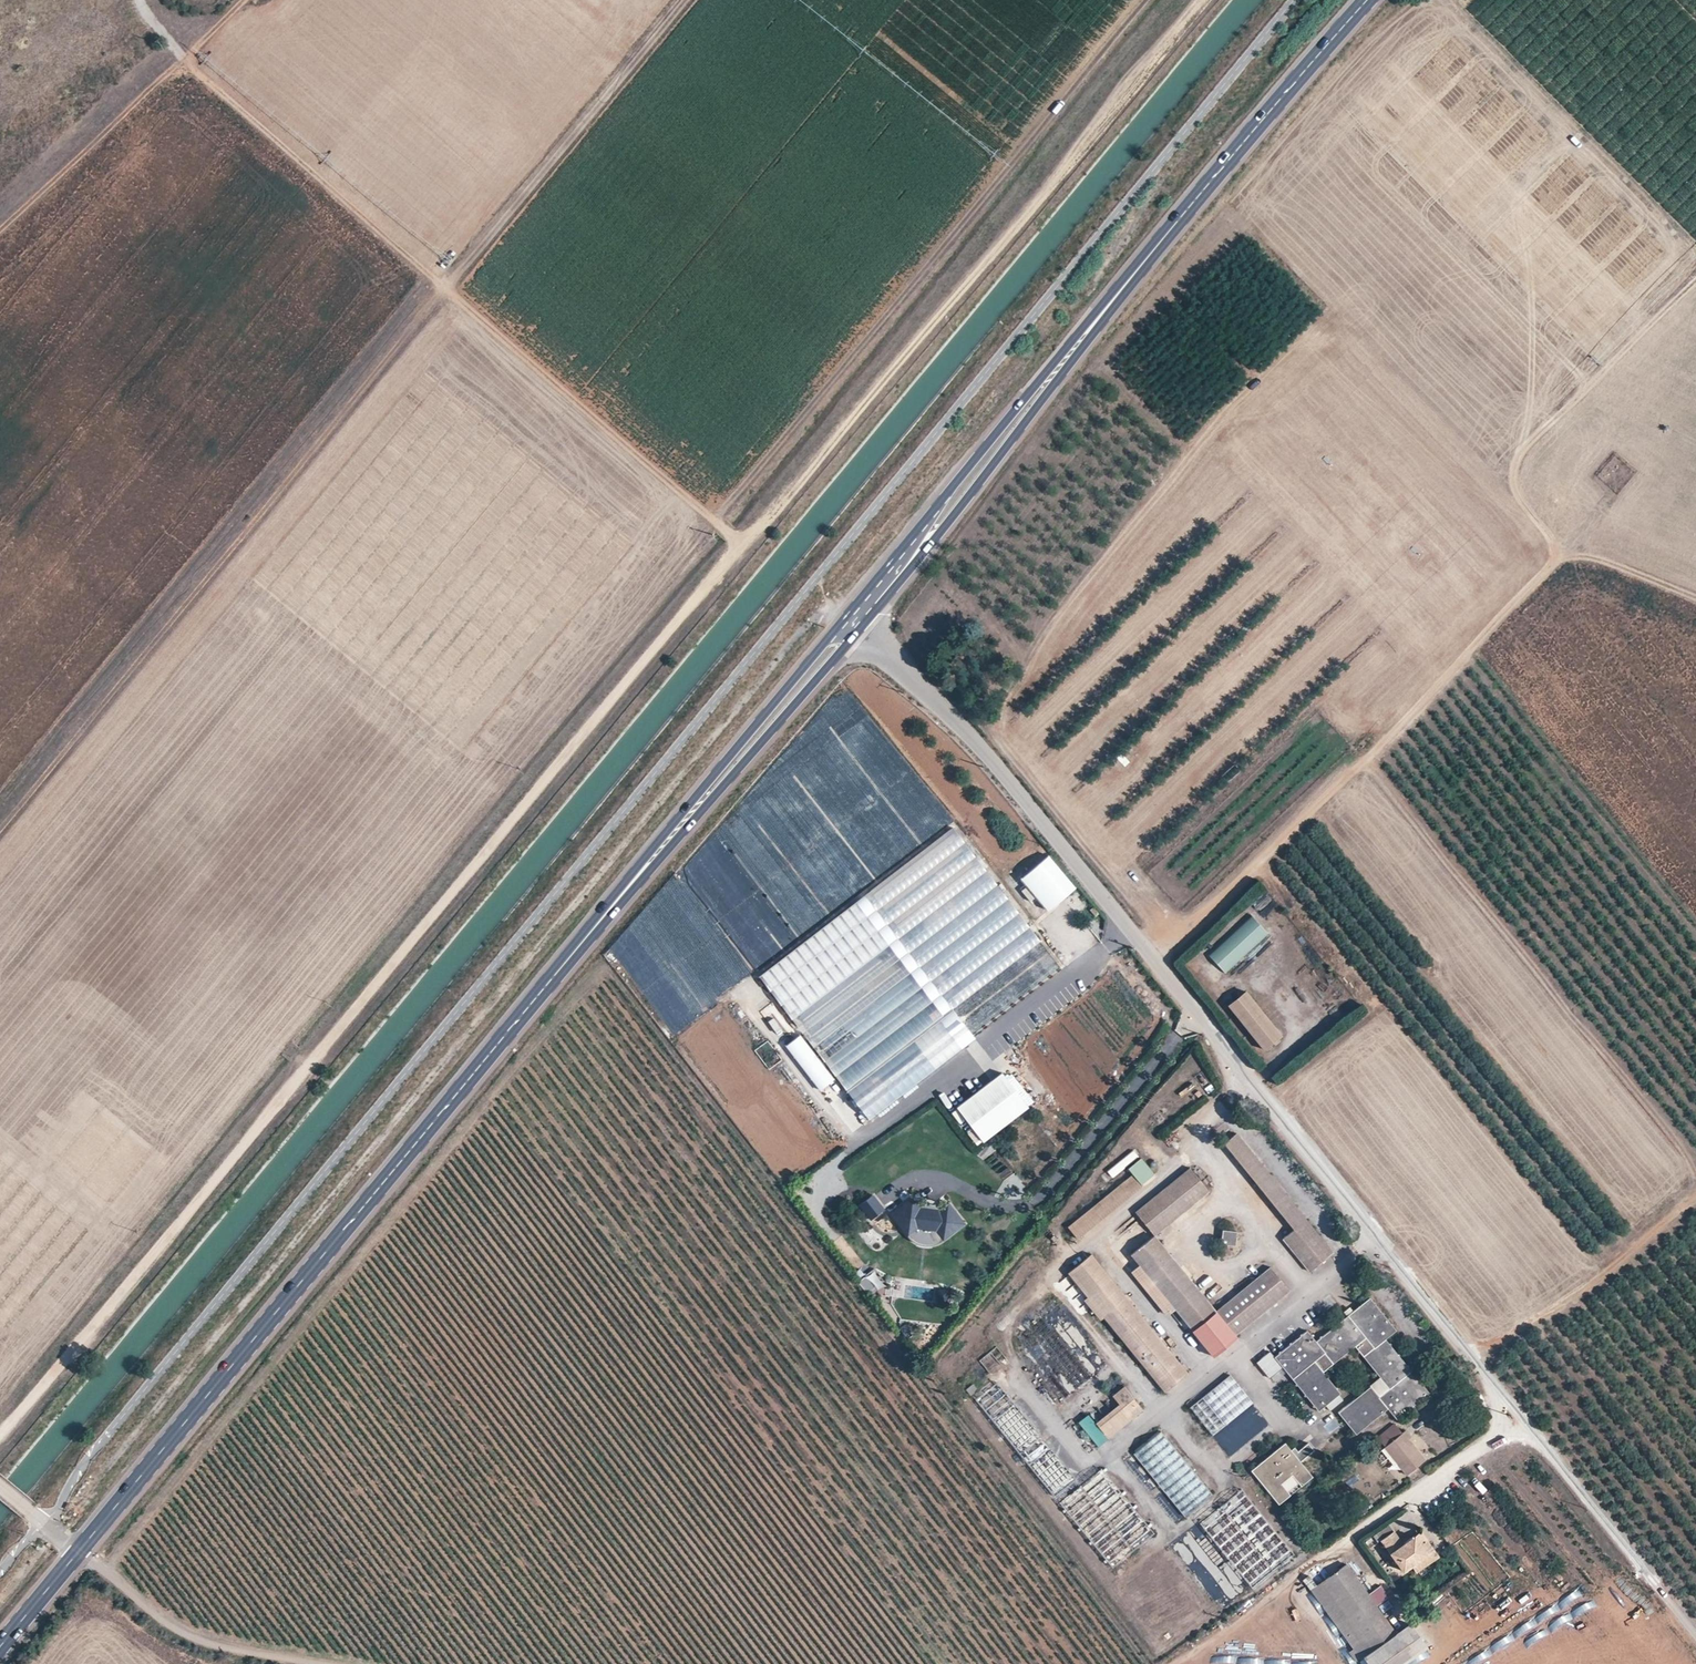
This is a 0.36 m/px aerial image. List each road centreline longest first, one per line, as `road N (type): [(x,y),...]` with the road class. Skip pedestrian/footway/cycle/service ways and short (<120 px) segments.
road 1 (track): [(1206,0),(740,544),(0,1436)]
road 2 (tertiary): [(1695,1636),(1026,803),(860,630)]
road 3 (track): [(1151,959),(1398,728),(1542,573),(1550,547),(1518,500),(1512,471),(1524,450),(1695,280)]
road 4 (secondary): [(74,1552),(565,963)]
road 5 (track): [(740,544),(183,63)]
road 6 (secondary): [(1177,221),(844,619)]
road 7 (secondary): [(860,630),(1177,221)]
road 8 (secondary): [(565,963),(860,630)]
road 9 (secondary): [(844,619),(565,963)]
road 10 (track): [(1194,1013),(1034,1205),(997,1203),(933,1179),(887,1200)]
road 11 (secondary): [(1177,221),(1367,0)]
road 12 (track): [(1471,1359),(1599,1277),(1695,1196)]
road 13 (unclassified): [(308,1663),(185,1634),(74,1552)]
road 14 (track): [(183,63),(0,233)]
road 15 (track): [(1695,599),(1600,560),(1544,565)]

